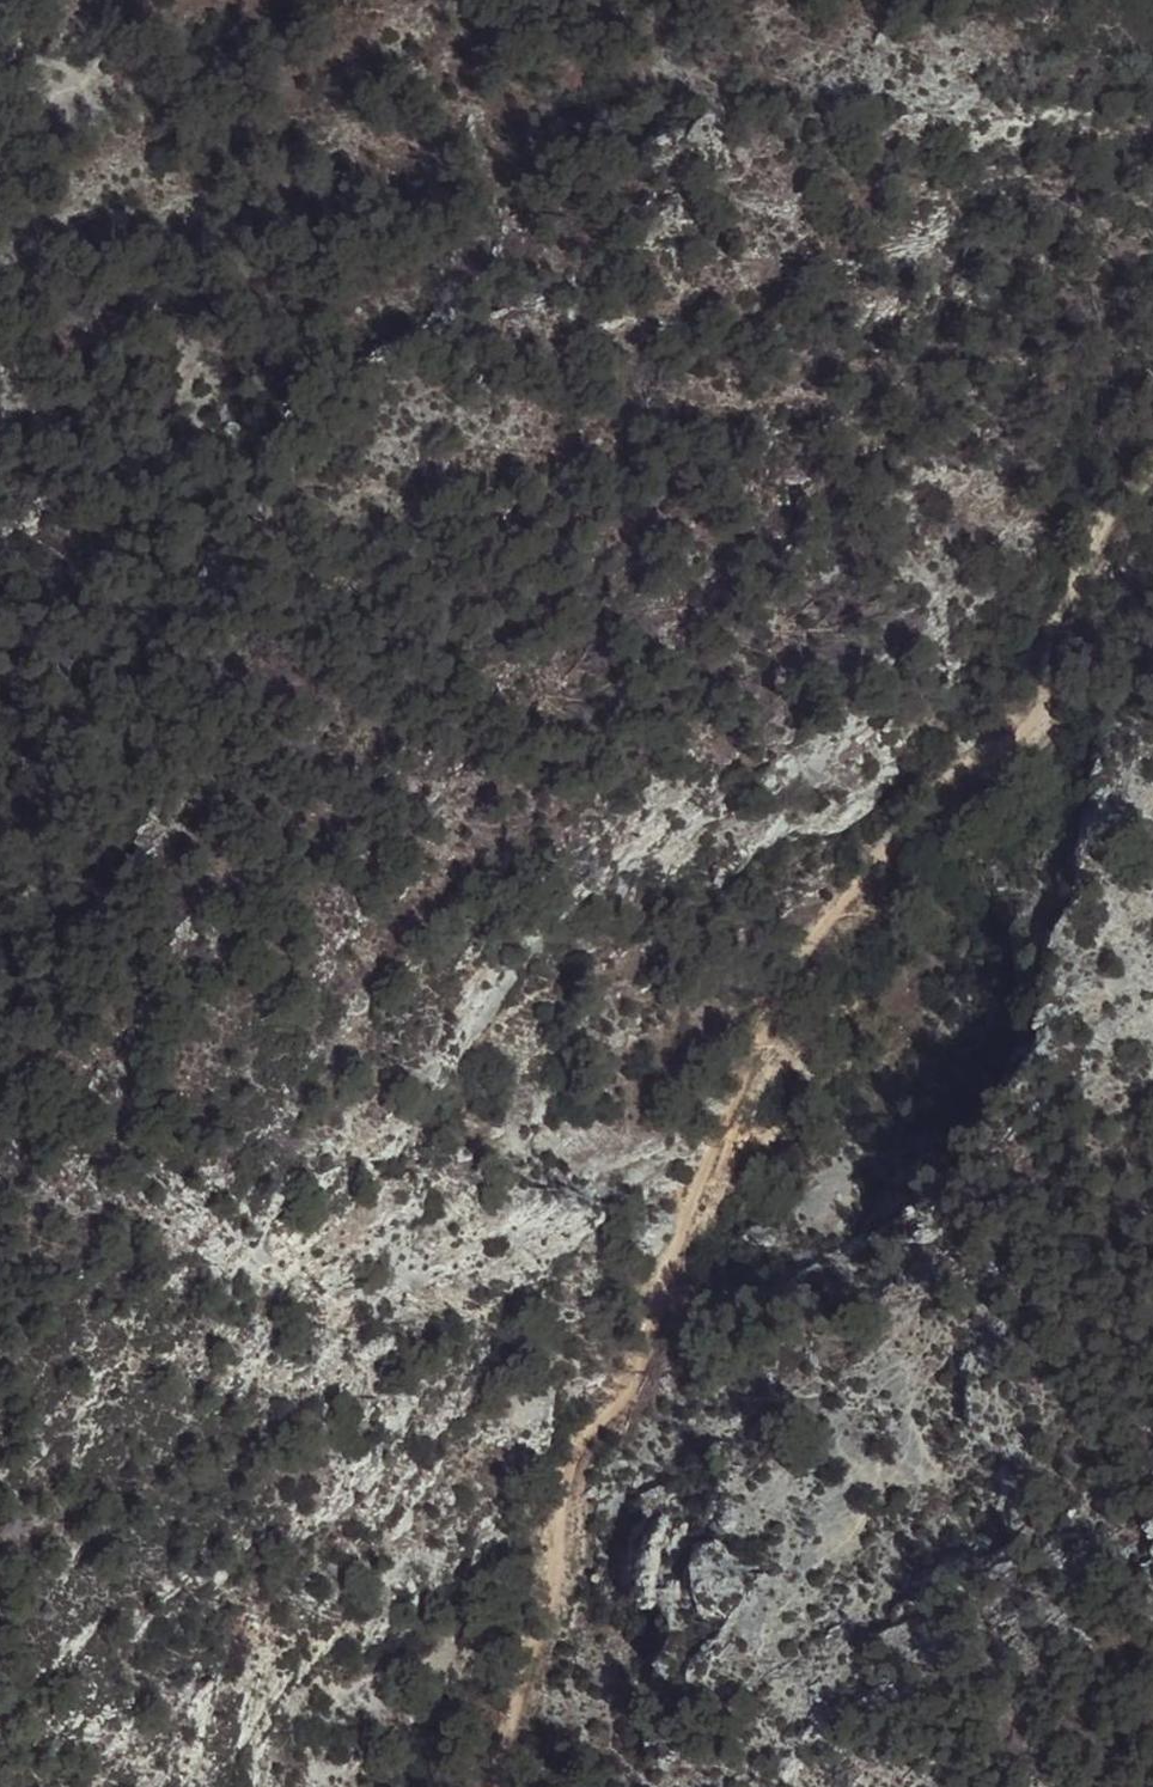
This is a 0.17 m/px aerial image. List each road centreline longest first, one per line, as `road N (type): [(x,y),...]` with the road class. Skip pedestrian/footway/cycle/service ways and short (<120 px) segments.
road 1 (track): [(1152,479),(1054,628),(1050,727),(1033,744),(966,772),(909,826),(783,992),(697,1198),(632,1385),(585,1437),(549,1627),(512,1732),(504,1786)]

